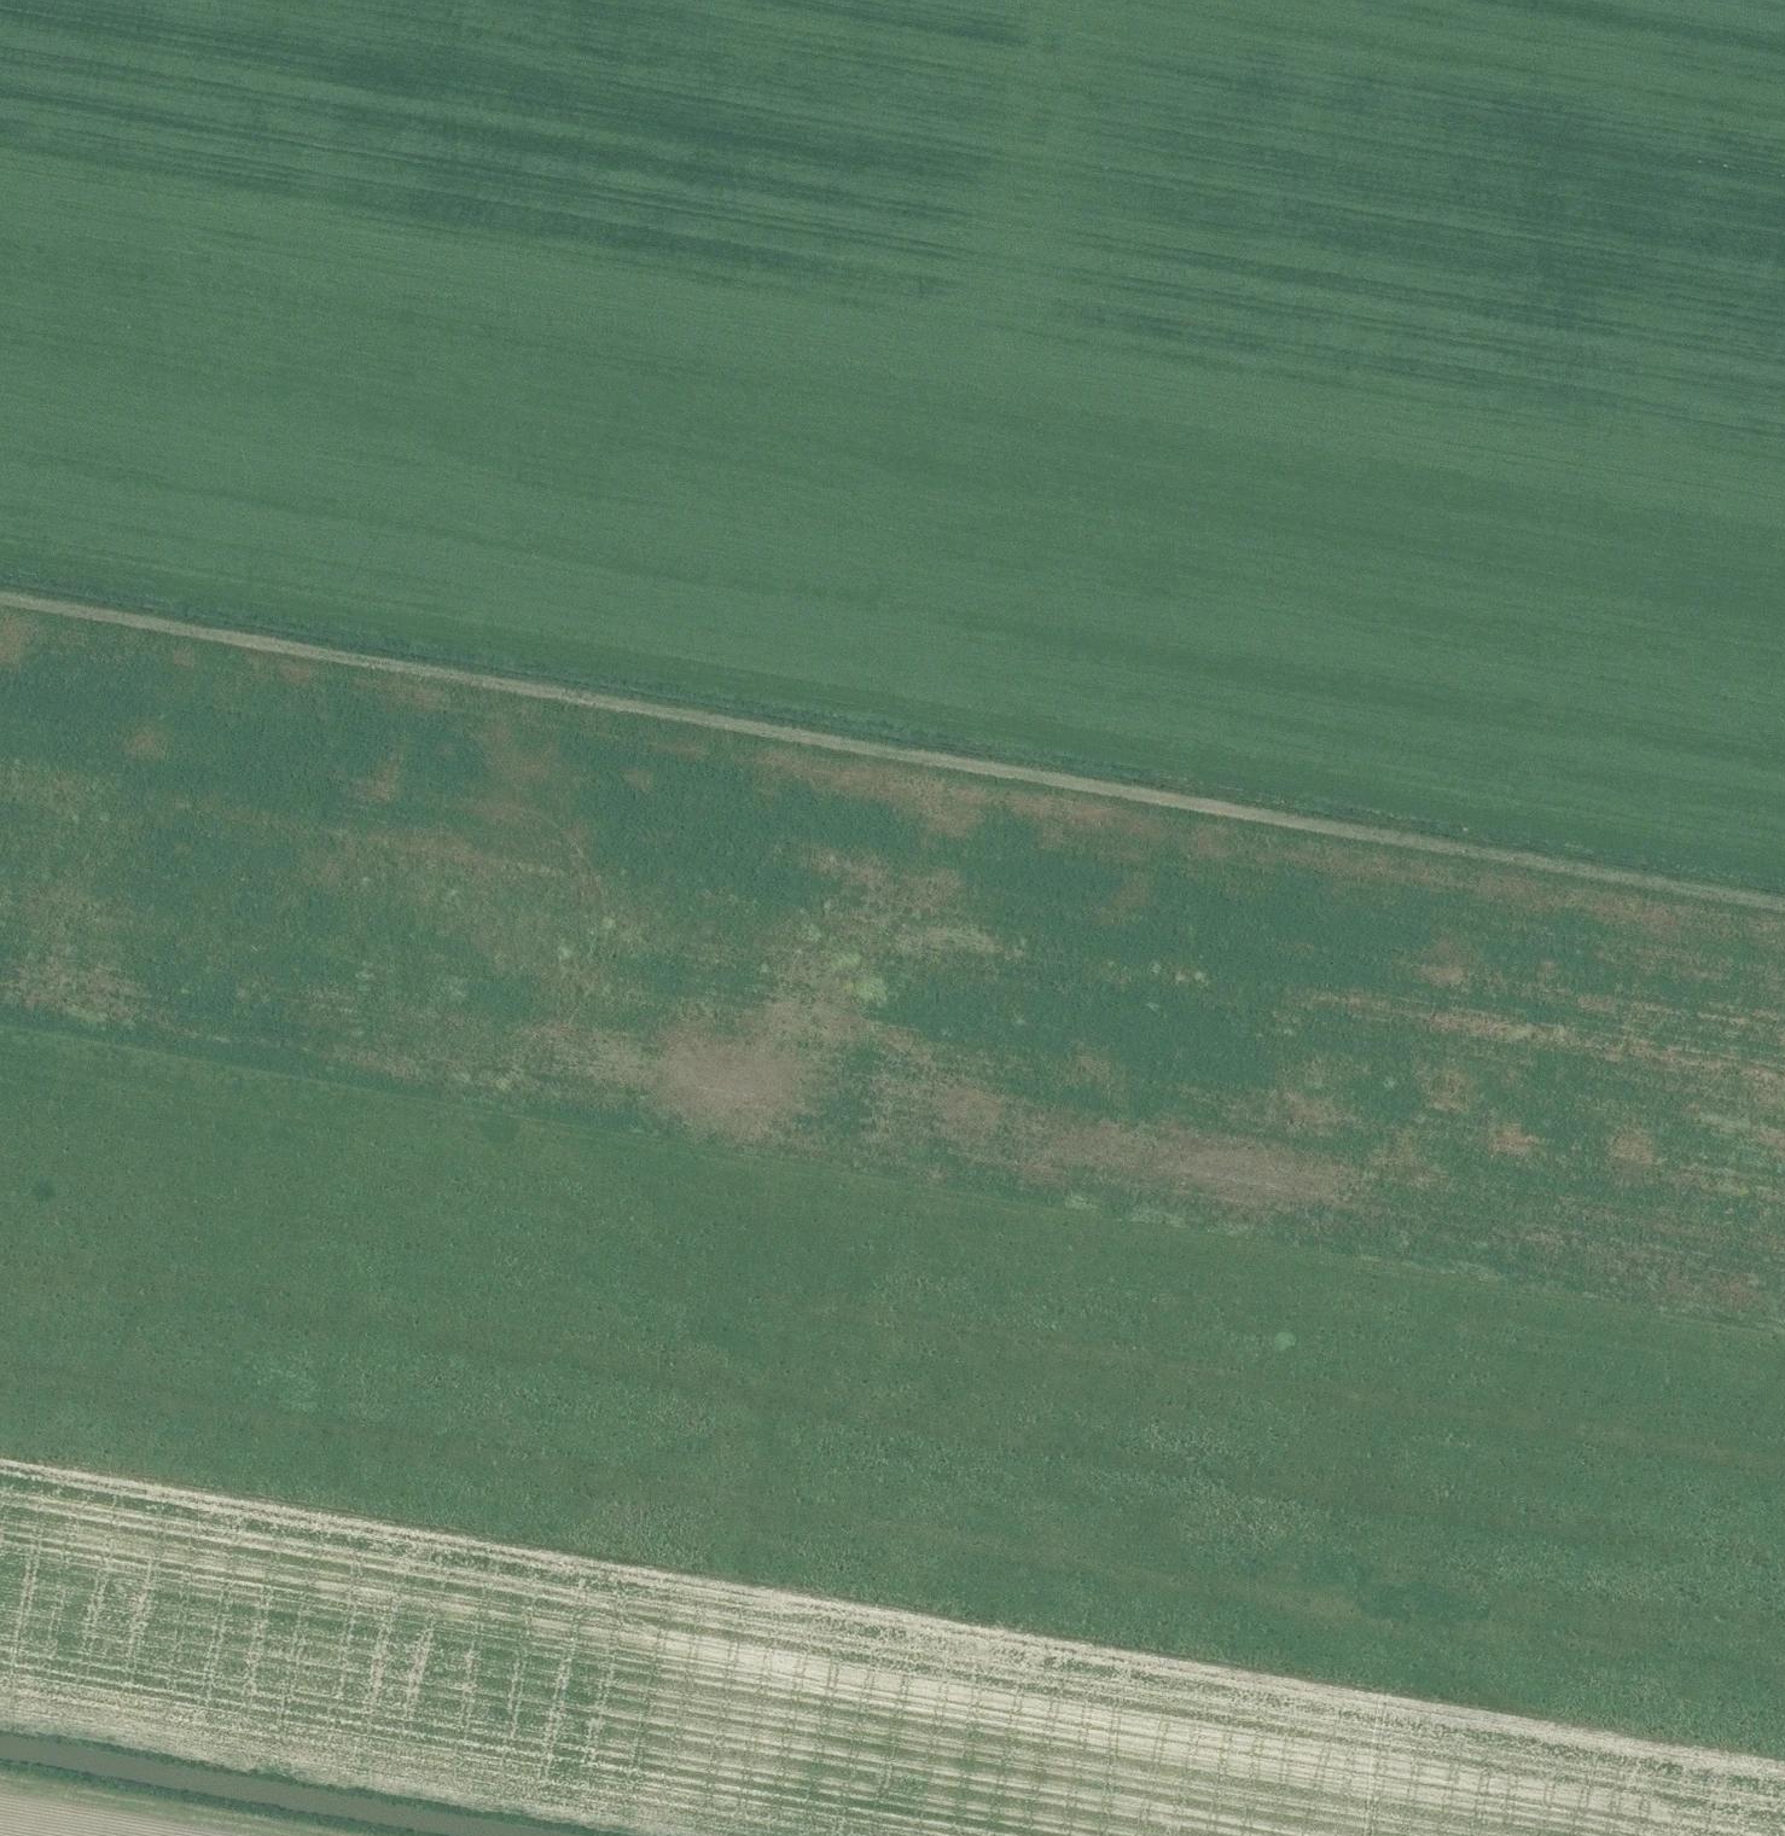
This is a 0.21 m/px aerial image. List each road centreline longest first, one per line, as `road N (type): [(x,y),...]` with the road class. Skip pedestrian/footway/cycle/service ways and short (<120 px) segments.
road 1 (unclassified): [(318,1835),(0,1781)]

